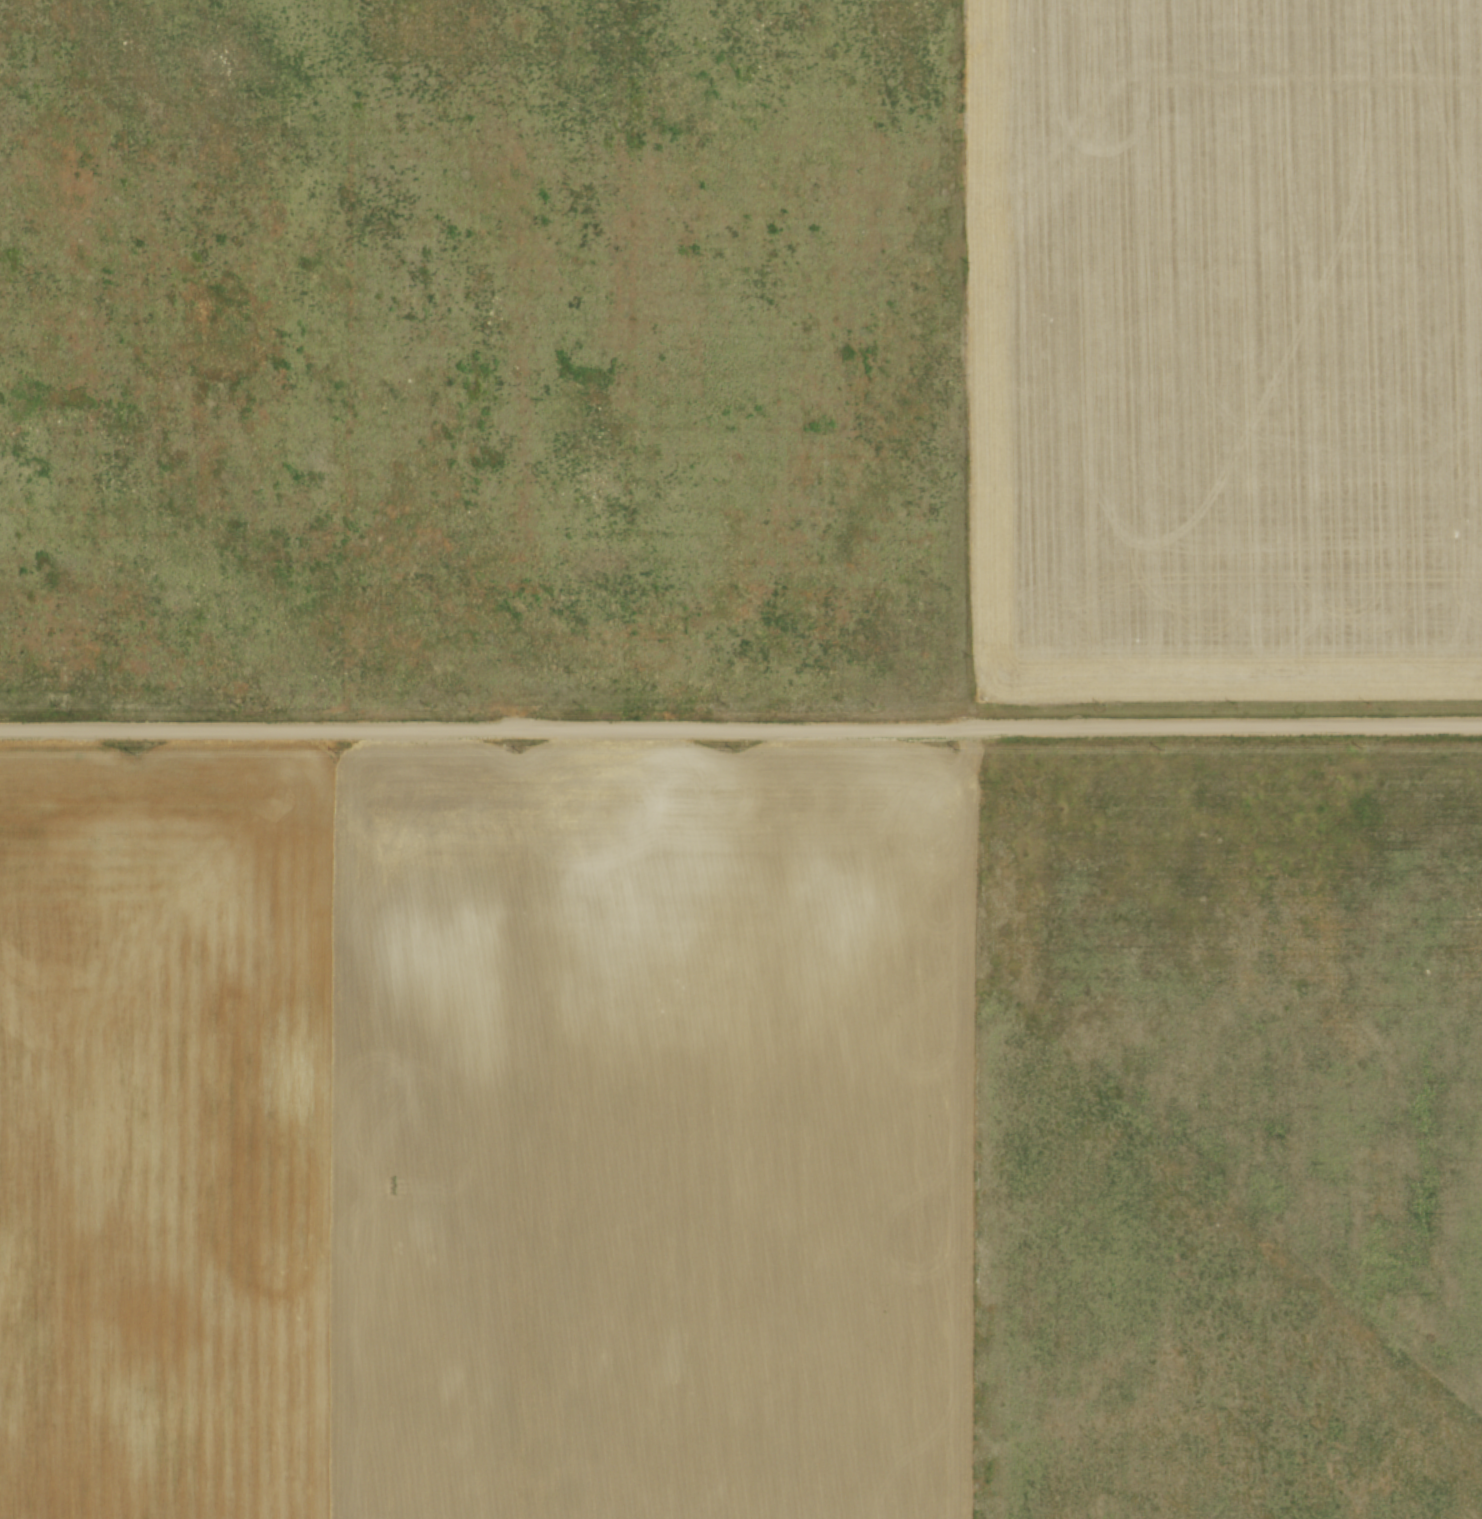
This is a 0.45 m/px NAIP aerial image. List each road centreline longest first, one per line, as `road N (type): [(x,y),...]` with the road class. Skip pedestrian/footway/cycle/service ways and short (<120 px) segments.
road 1 (residential): [(0,729),(1481,724)]

